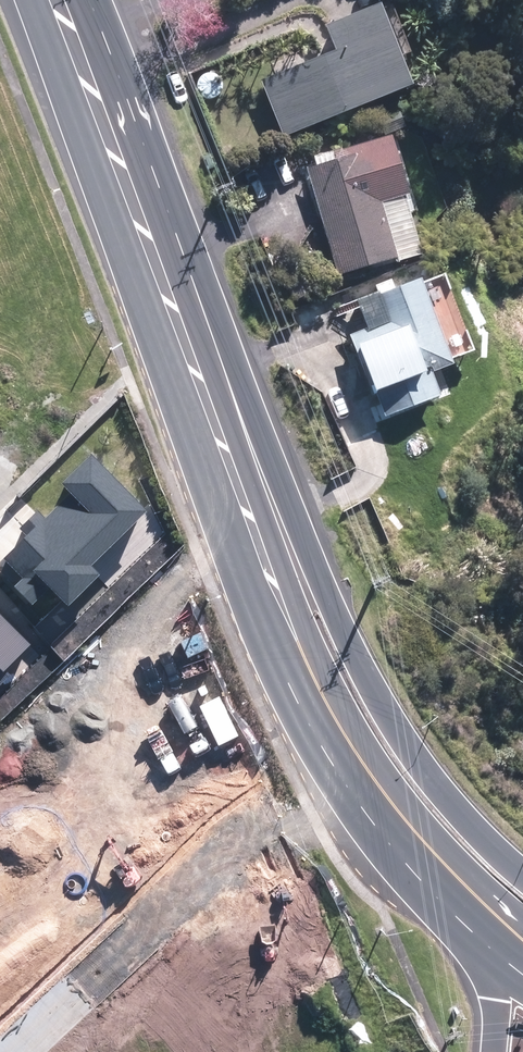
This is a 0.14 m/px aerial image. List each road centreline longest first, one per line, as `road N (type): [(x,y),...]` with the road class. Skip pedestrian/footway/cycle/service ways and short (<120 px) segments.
road 1 (primary): [(149,245),(277,641),(348,777),(454,907)]
road 2 (primary): [(149,245),(221,354),(318,580),(389,715),(455,809),(522,871)]
road 3 (track): [(0,452),(20,397),(34,301),(28,206),(0,117)]
road 4 (primary): [(53,0),(149,245)]
road 5 (primary): [(492,1051),(492,1000),(454,907)]

